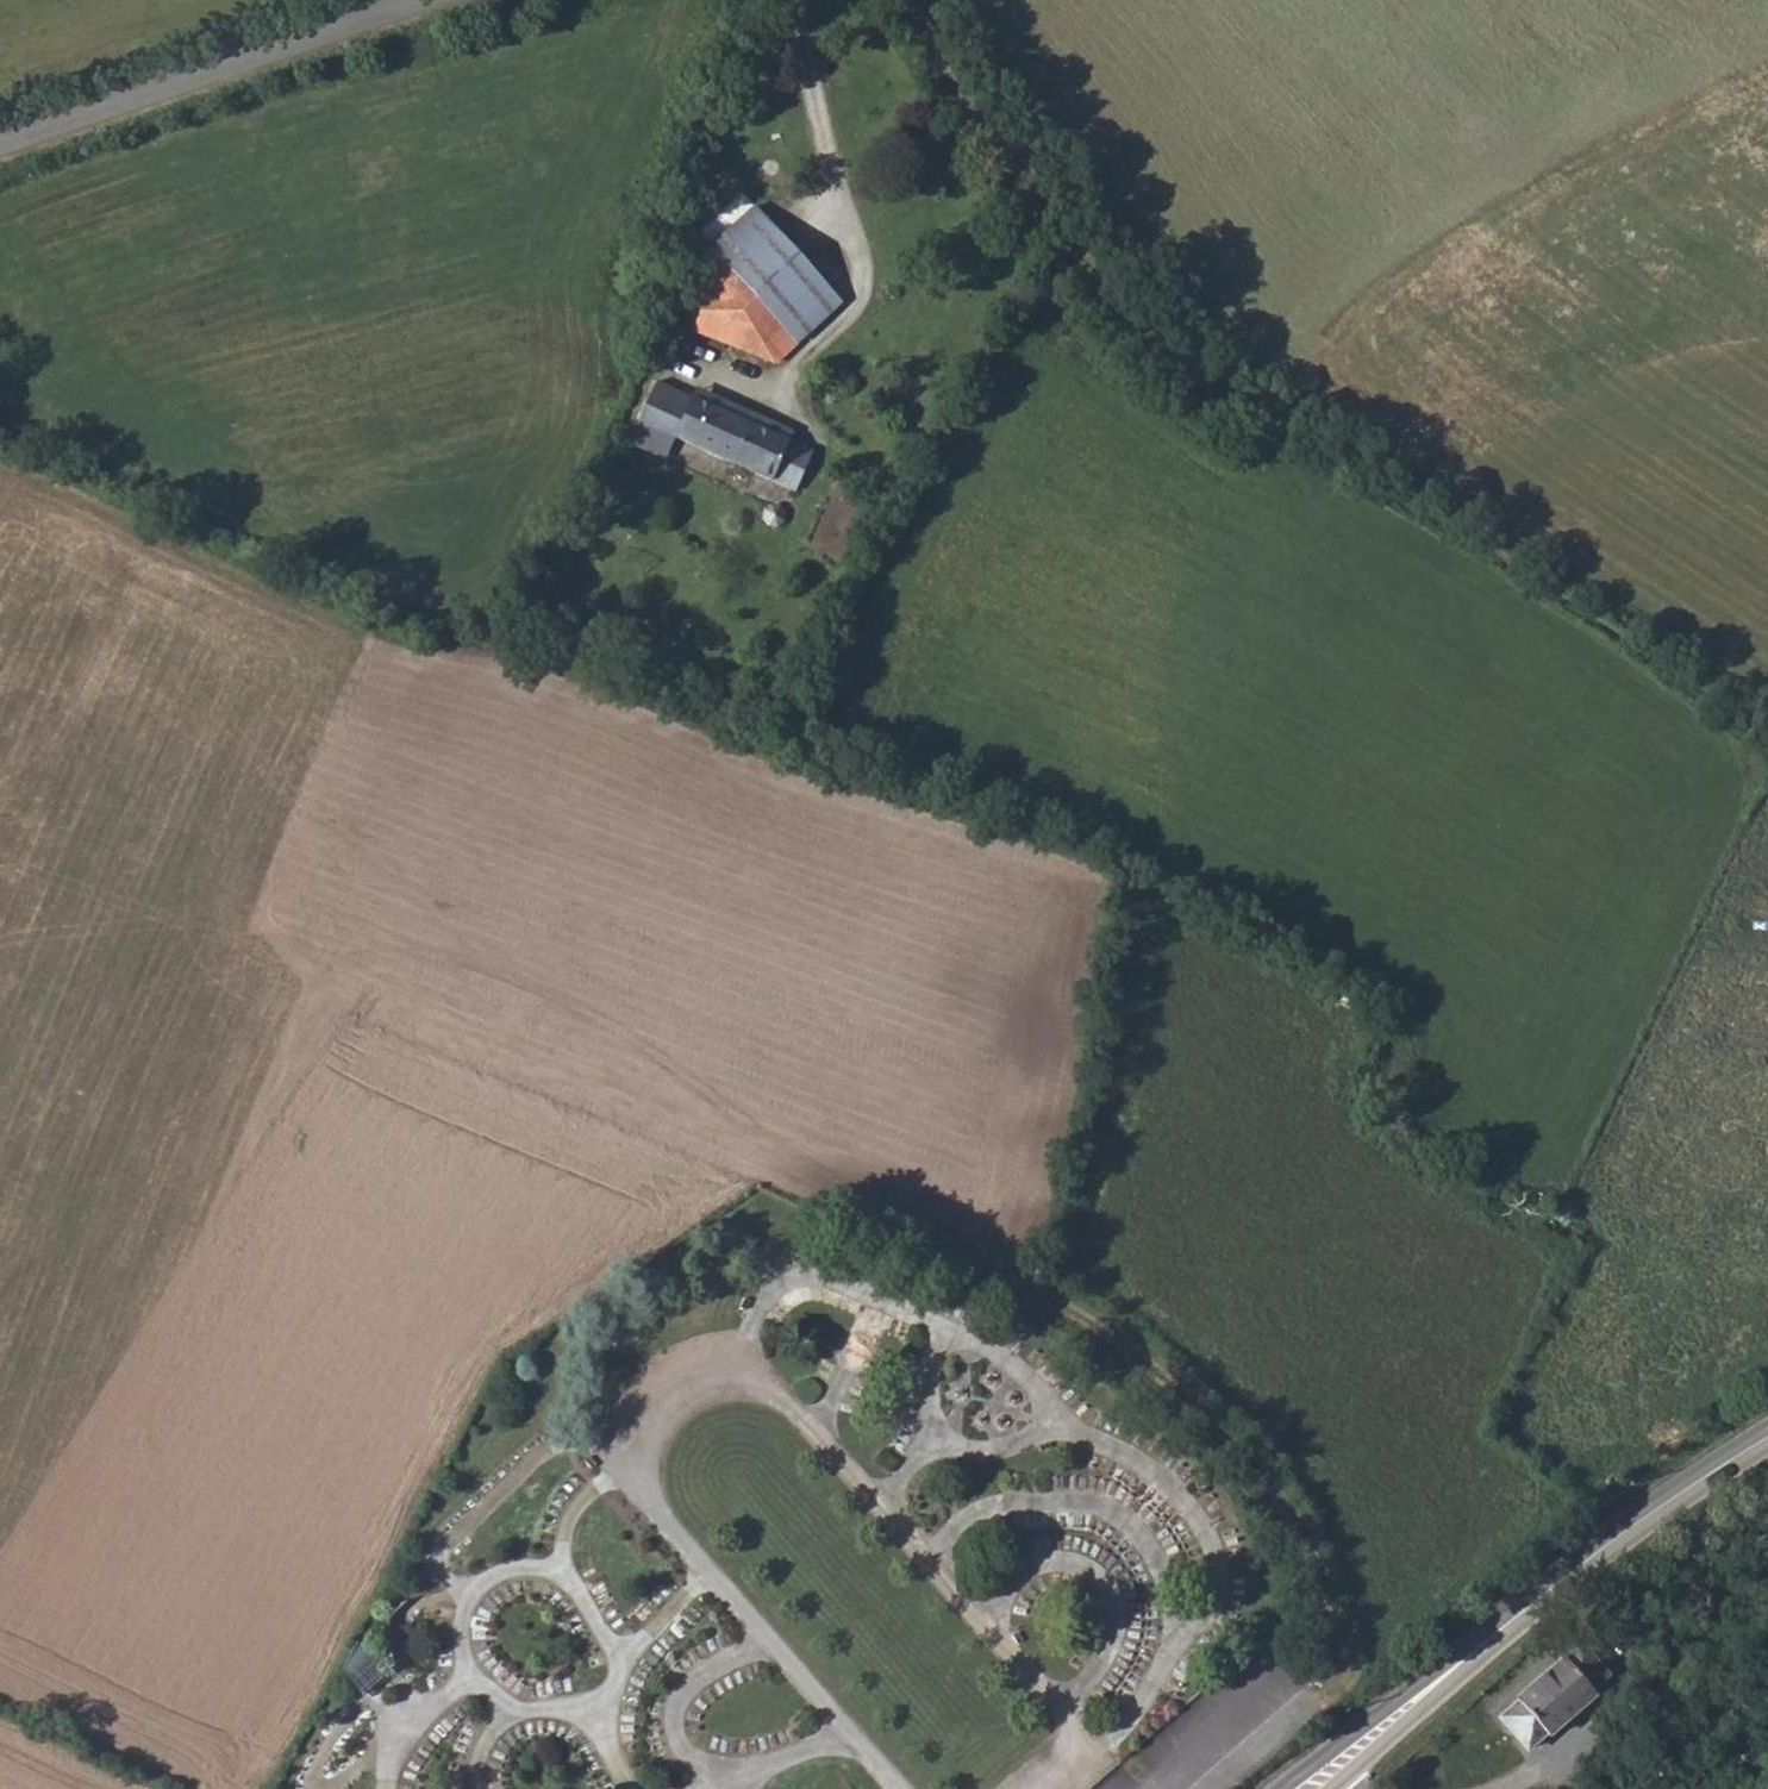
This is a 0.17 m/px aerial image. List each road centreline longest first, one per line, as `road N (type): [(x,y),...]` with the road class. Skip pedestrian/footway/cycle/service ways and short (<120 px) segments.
road 1 (track): [(1767,732),(1464,527),(1203,377),(1079,245),(916,0)]
road 2 (tertiary): [(1767,1438),(1613,1544),(1313,1788)]
road 3 (tertiary): [(0,144),(425,0)]

